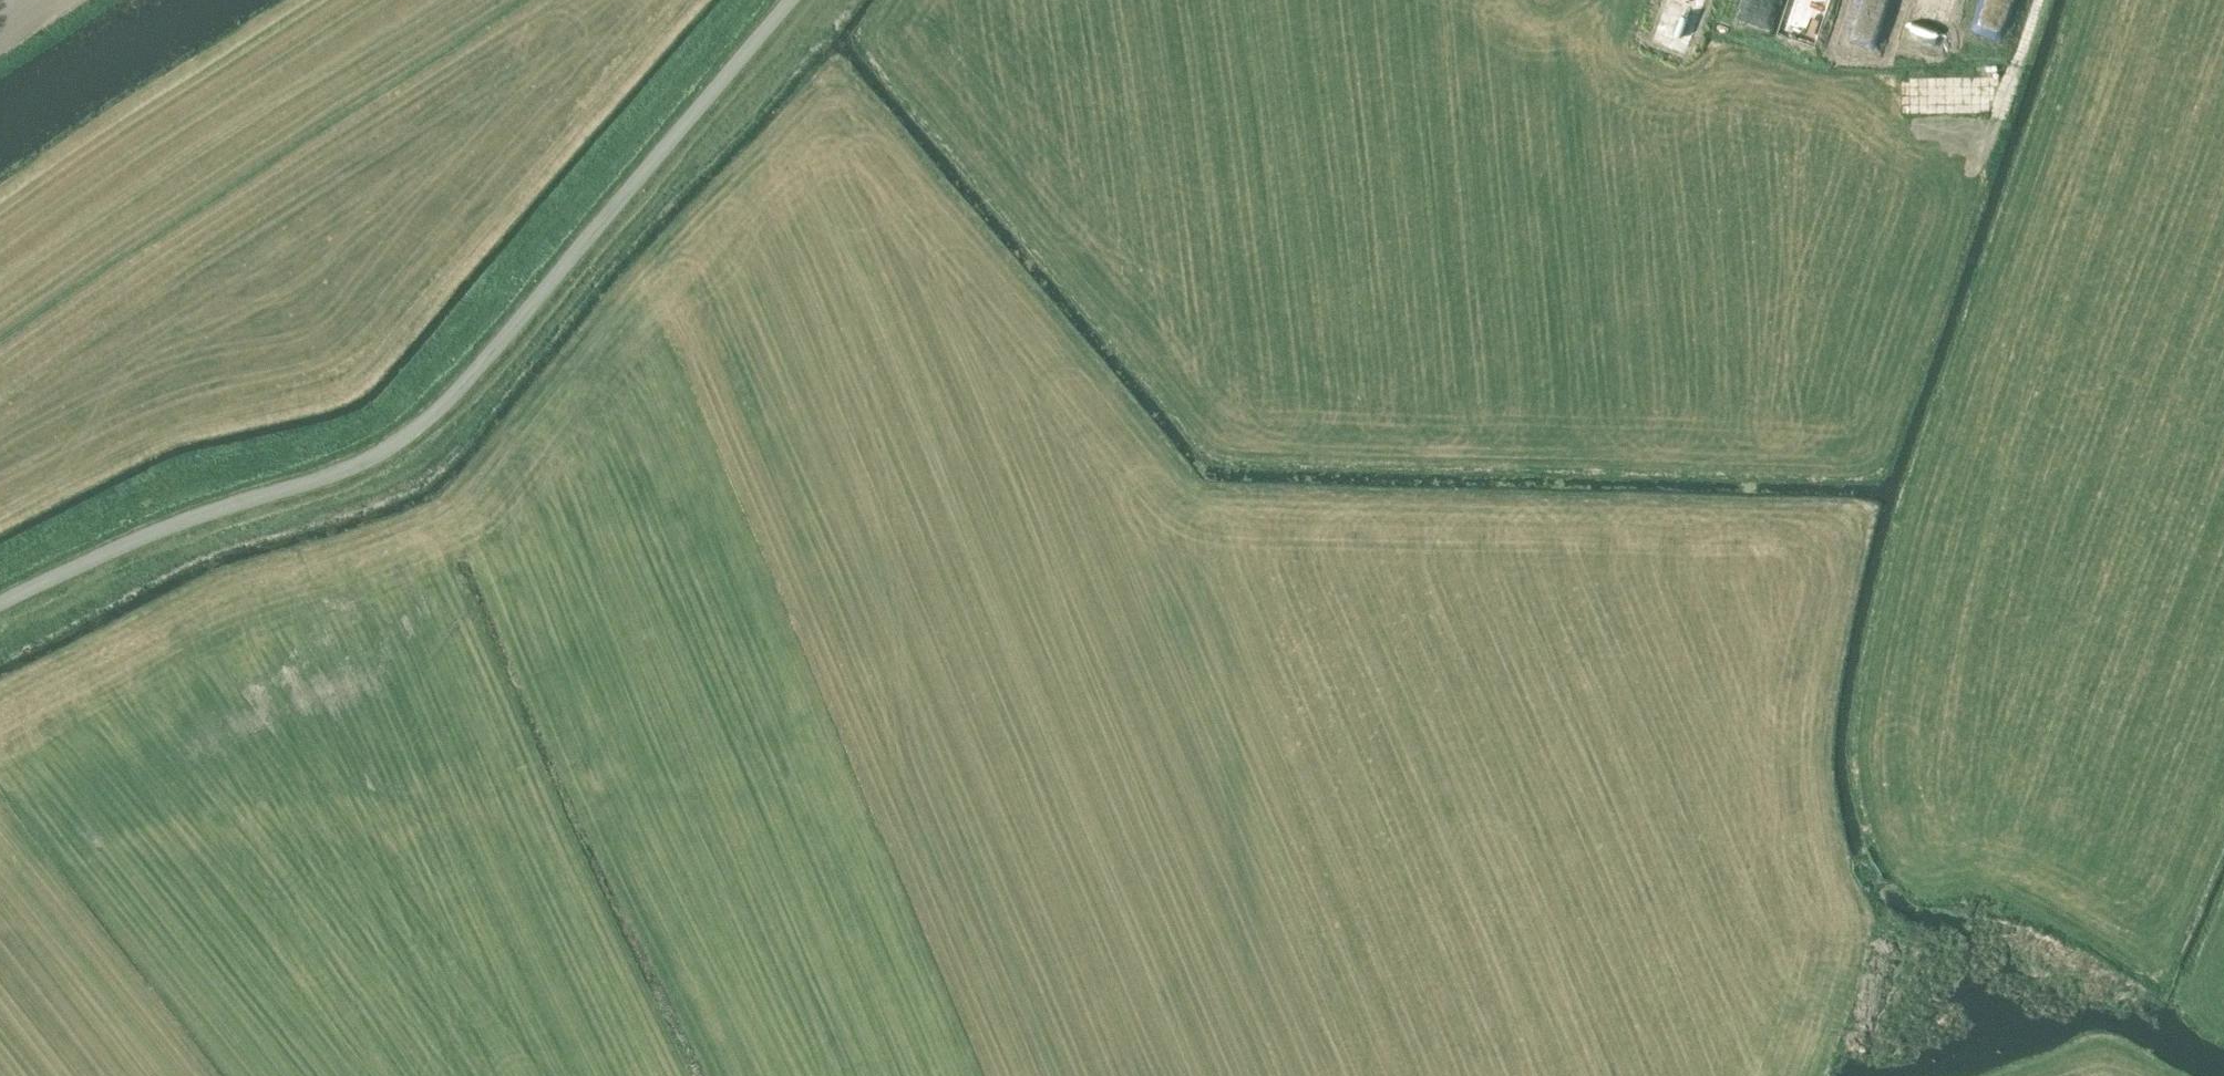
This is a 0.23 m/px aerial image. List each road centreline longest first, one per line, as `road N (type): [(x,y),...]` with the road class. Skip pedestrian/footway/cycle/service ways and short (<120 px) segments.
road 1 (unclassified): [(0,606),(175,526),(347,471),(414,432),(506,338),(793,0)]

